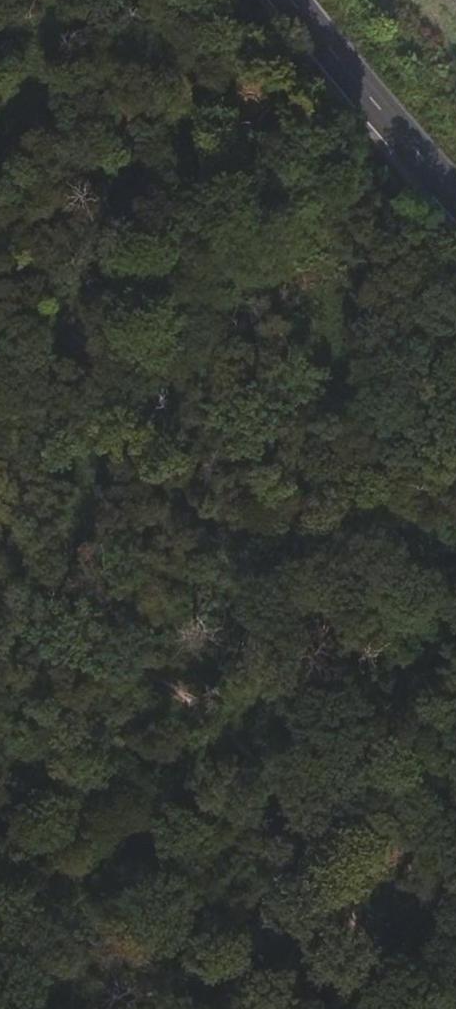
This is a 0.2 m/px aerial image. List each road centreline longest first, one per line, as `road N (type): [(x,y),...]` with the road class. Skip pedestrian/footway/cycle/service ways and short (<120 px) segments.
road 1 (track): [(0,599),(267,752)]
road 2 (track): [(267,752),(409,1008)]
road 3 (trunk): [(287,0),(455,194)]

